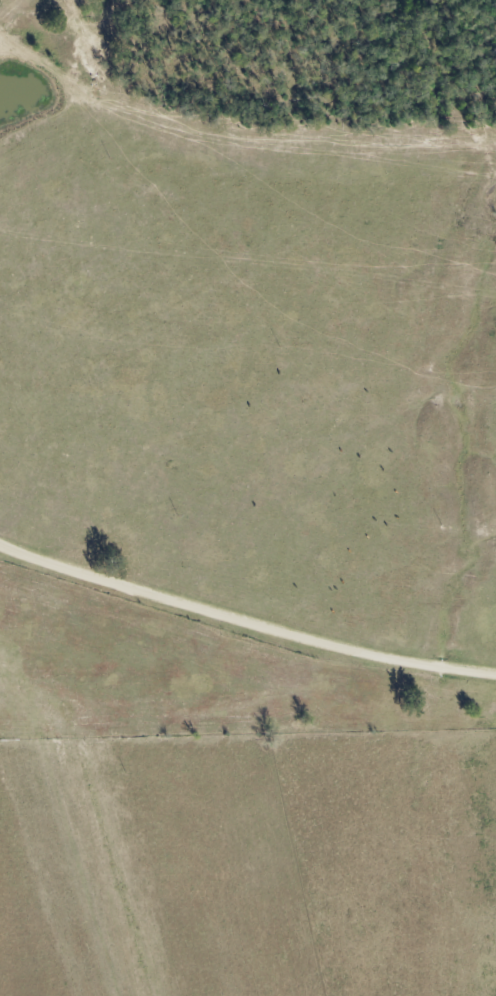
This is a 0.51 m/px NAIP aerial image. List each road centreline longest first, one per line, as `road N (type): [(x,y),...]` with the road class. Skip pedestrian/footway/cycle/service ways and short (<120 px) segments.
road 1 (residential): [(0,545),(291,644),(495,678)]

